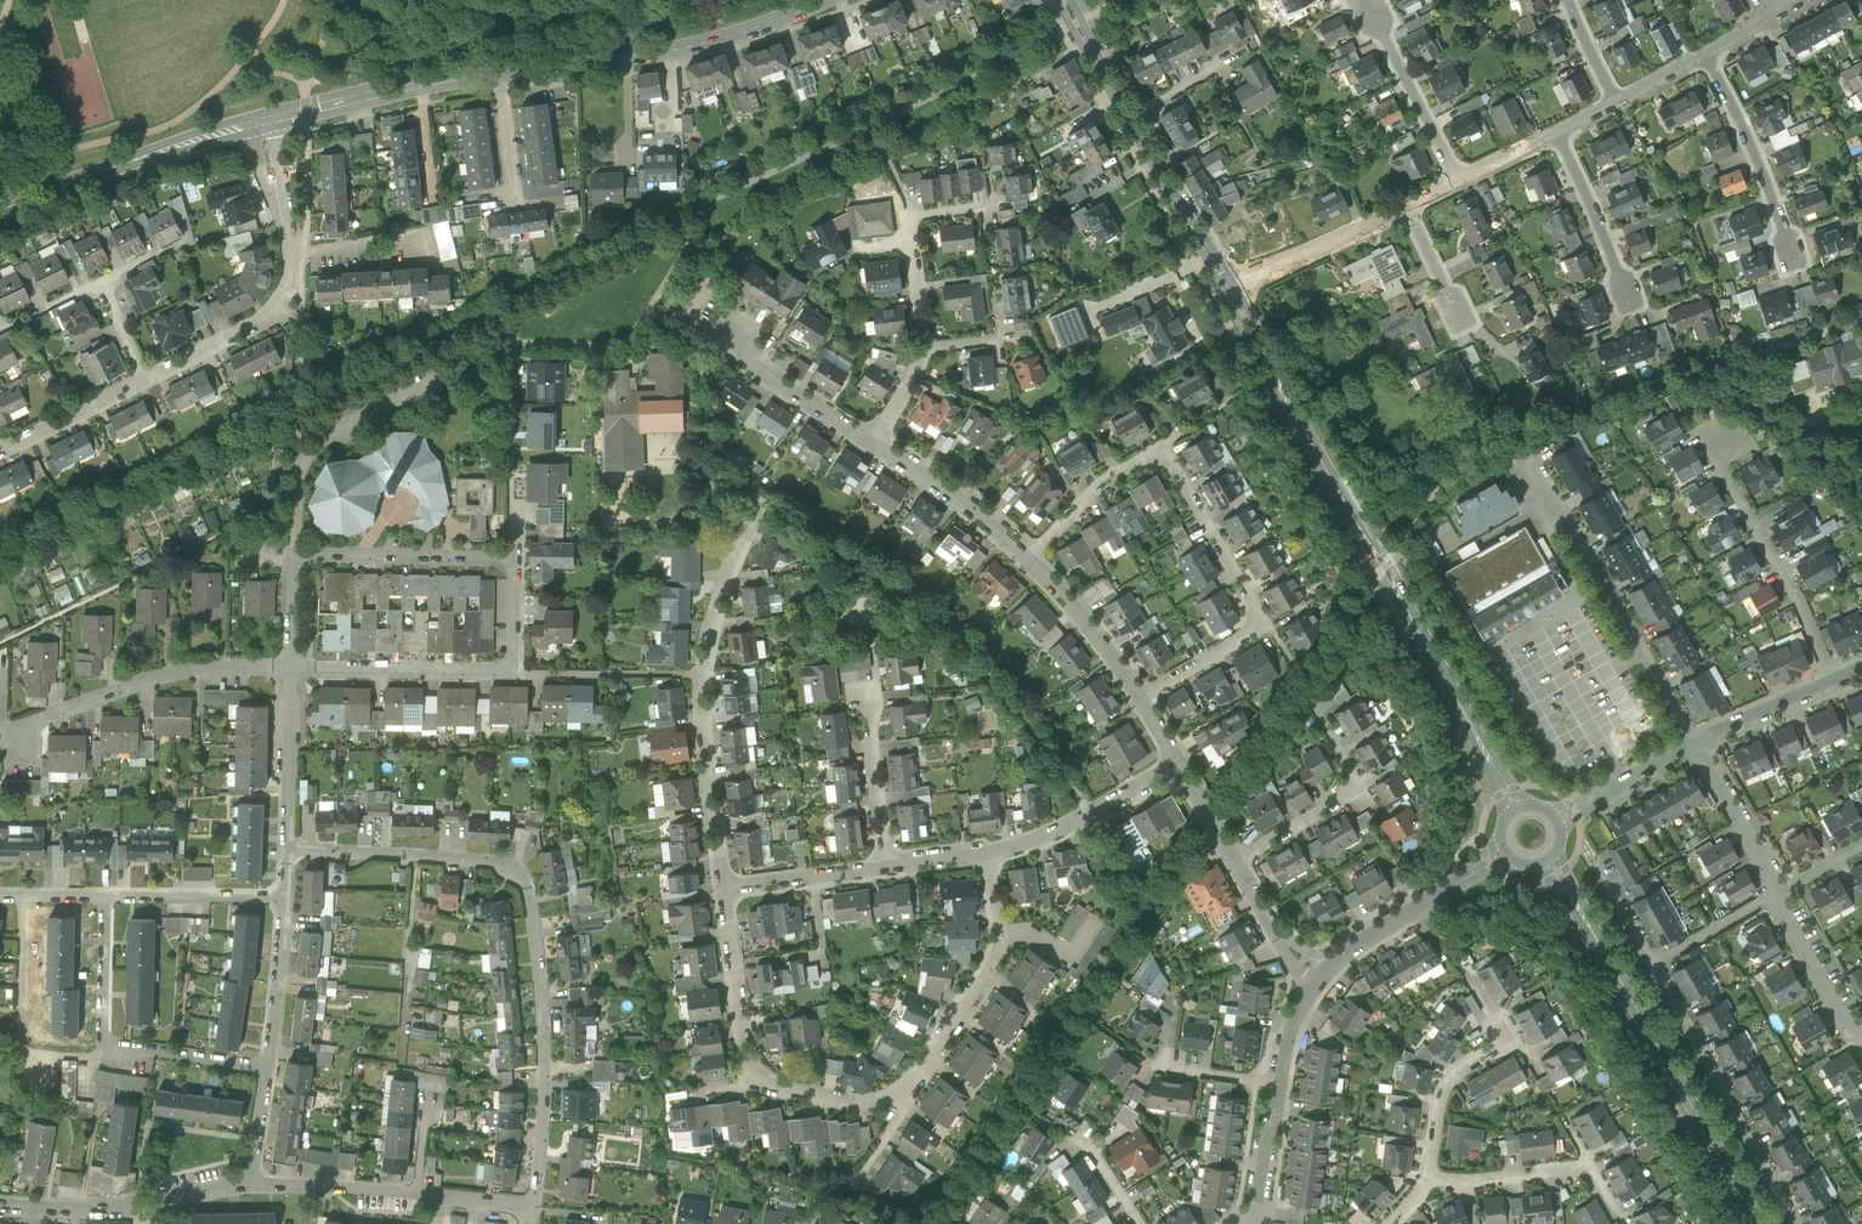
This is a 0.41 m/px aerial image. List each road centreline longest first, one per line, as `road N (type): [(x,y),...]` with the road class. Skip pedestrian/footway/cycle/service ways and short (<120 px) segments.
road 1 (residential): [(988,853),(1002,958),(911,1097),(877,1104),(751,1077),(726,889)]
road 2 (secondary): [(1516,809),(1233,292)]
road 3 (residential): [(289,849),(497,864),(528,885),(547,1091),(533,1207)]
road 4 (residential): [(294,557),(517,561),(516,672),(295,670)]
road 5 (residential): [(1138,697),(1264,625),(1160,446),(1092,490),(1030,560)]
road 6 (secondary): [(1760,1223),(1548,860)]
road 7 (residential): [(726,889),(703,675),(749,524)]
road 8 (secondary): [(500,74),(700,45),(832,0)]
road 9 (secondary): [(1233,292),(1066,0)]
road 10 (residential): [(1695,742),(1539,469)]
road 11 (residential): [(105,898),(104,1045),(269,1064)]
road 12 (residential): [(1650,966),(1799,1223)]
road 13 (residential): [(295,670),(228,666),(171,674),(13,730)]
road 14 (residential): [(1832,681),(1721,464),(1714,423)]
road 15 (secondary): [(0,212),(261,122)]
road 16 (residential): [(1308,987),(1181,762)]
road 17 (secondary): [(261,122),(500,74)]
road 18 (residential): [(874,444),(923,348),(913,215)]
road 19 (residential): [(1506,851),(1344,954),(1308,987)]
road 20 (residential): [(1706,55),(1755,152),(1797,265)]
road 21 (residential): [(1181,762),(1043,839),(988,853)]
road 22 (residential): [(1431,1178),(1588,1166),(1615,1207)]
road 23 (residential): [(1457,183),(1367,3)]
road 24 (residential): [(1030,560),(874,444)]
road 25 (residential): [(257,1141),(149,1124),(141,1208)]
road 26 (residential): [(1407,207),(1233,292)]
road 27 (residential): [(1431,1178),(1443,1091),(1502,1040),(1519,1044)]
road 28 (residential): [(1559,135),(1632,302)]
road 29 (residential): [(105,898),(286,894)]
road 30 (residential): [(295,670),(289,849)]
road 31 (residential): [(874,444),(762,372),(729,341)]
road 32 (residential): [(1138,697),(1030,560)]
road 33 (residential): [(1781,891),(1695,742)]
road 34 (residential): [(261,122),(289,254),(288,290)]
road 35 (residential): [(286,894),(269,1064)]
road 36 (residential): [(288,290),(269,316),(146,377)]
road 37 (residential): [(886,866),(864,698)]
road 38 (residential): [(1860,1030),(1847,1025),(1779,904),(1781,891)]
road 39 (residential): [(251,1183),(415,1194)]
road 40 (residential): [(146,377),(0,452)]
road 41 (residential): [(886,866),(726,889)]
road 42 (residential): [(1557,819),(1695,742)]
road 43 (residential): [(1650,966),(1781,891)]
road 44 (residential): [(1695,742),(1832,681)]
road 45 (residential): [(0,1205),(141,1208)]
road 46 (residential): [(1251,1219),(1274,1082)]
road 47 (residential): [(1588,850),(1650,966)]
road 48 (residential): [(1407,207),(1461,320)]
road 49 (residential): [(500,74),(516,196)]

